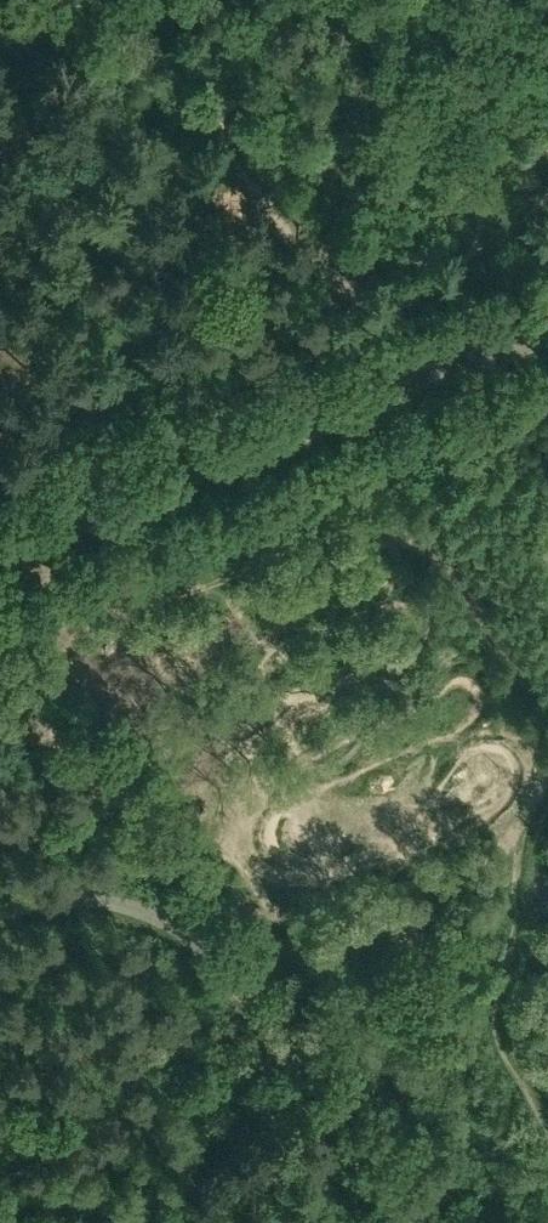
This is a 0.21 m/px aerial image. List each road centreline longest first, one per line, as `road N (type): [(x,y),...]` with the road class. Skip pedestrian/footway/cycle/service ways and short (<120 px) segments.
road 1 (unclassified): [(0,544),(547,325)]

